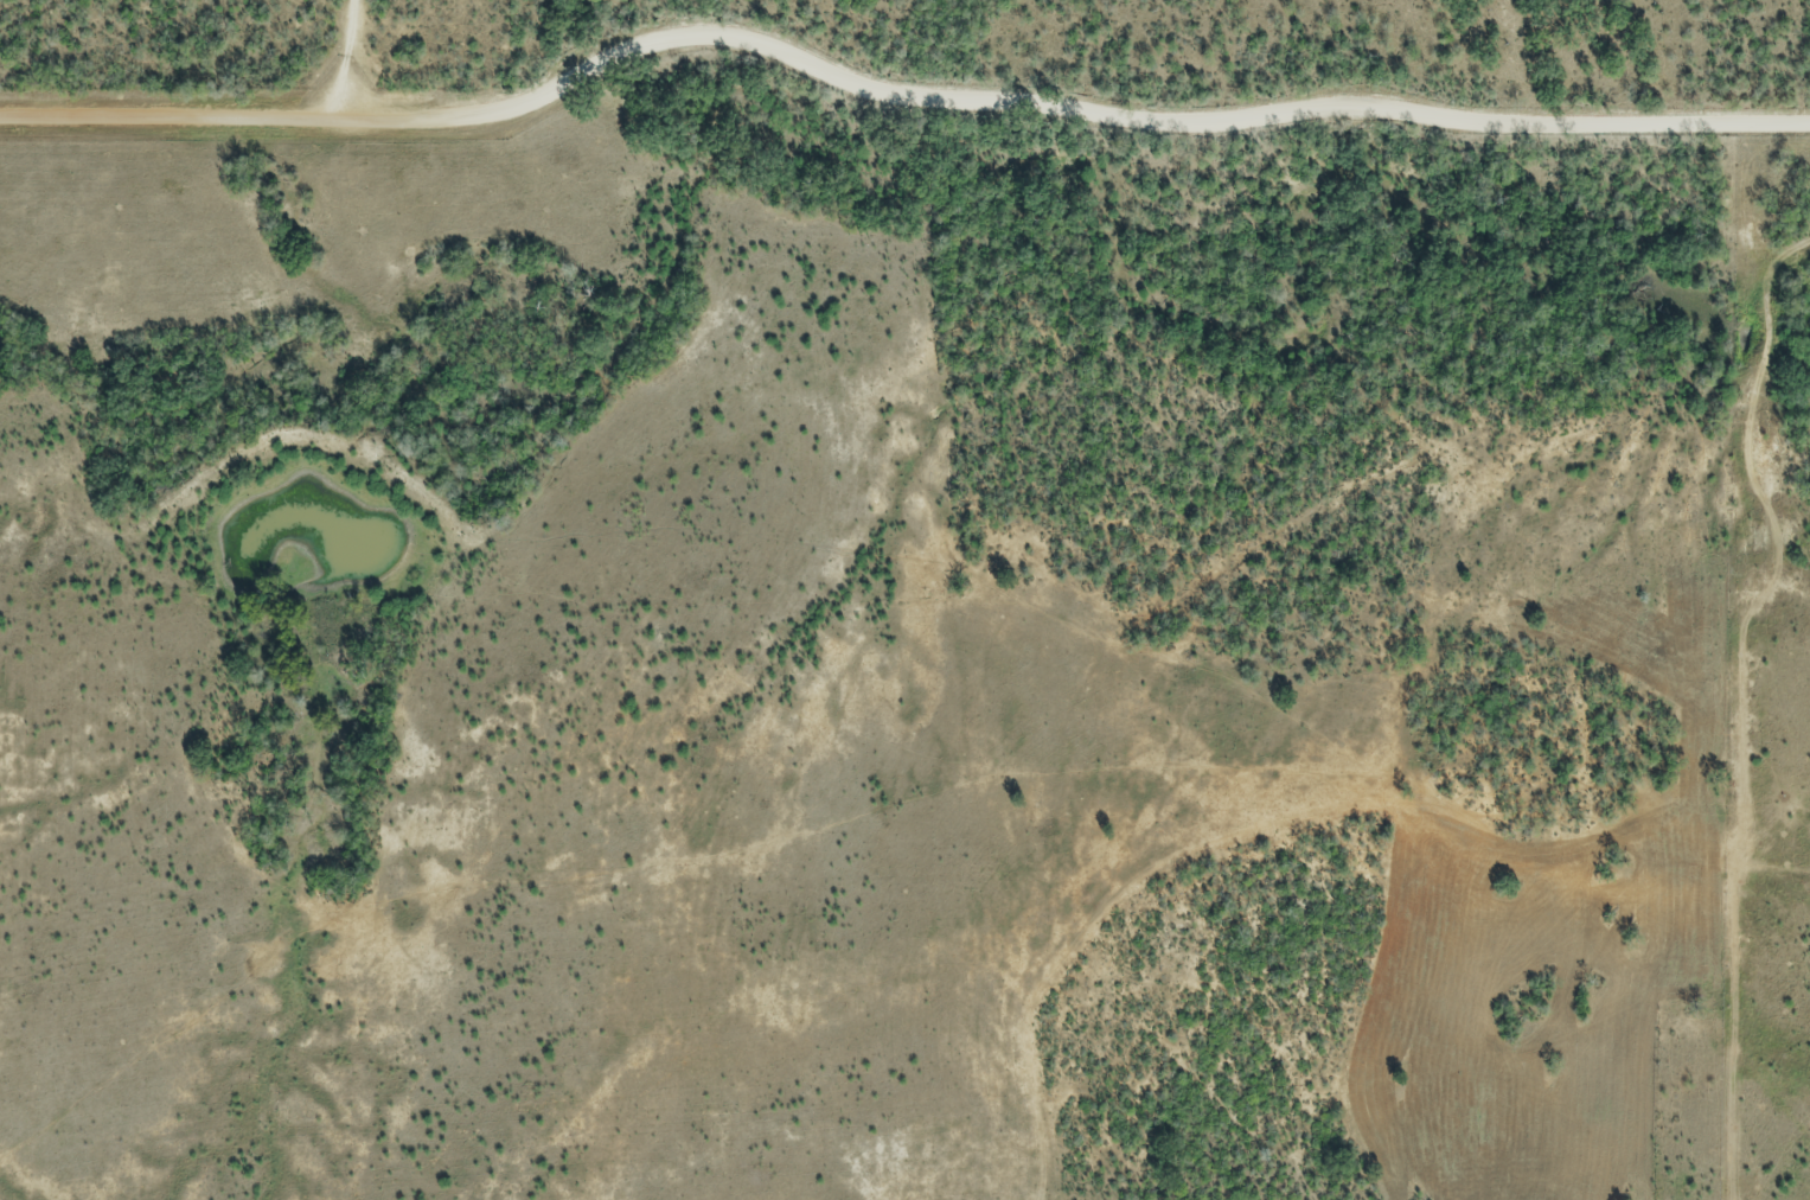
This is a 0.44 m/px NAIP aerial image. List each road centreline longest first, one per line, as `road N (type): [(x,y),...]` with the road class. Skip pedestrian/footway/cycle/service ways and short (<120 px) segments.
road 1 (residential): [(0,122),(494,120),(633,44),(729,40),(848,78),(1196,126),(1345,104),(1466,122),(1809,123)]
road 2 (residential): [(335,123),(354,0)]

